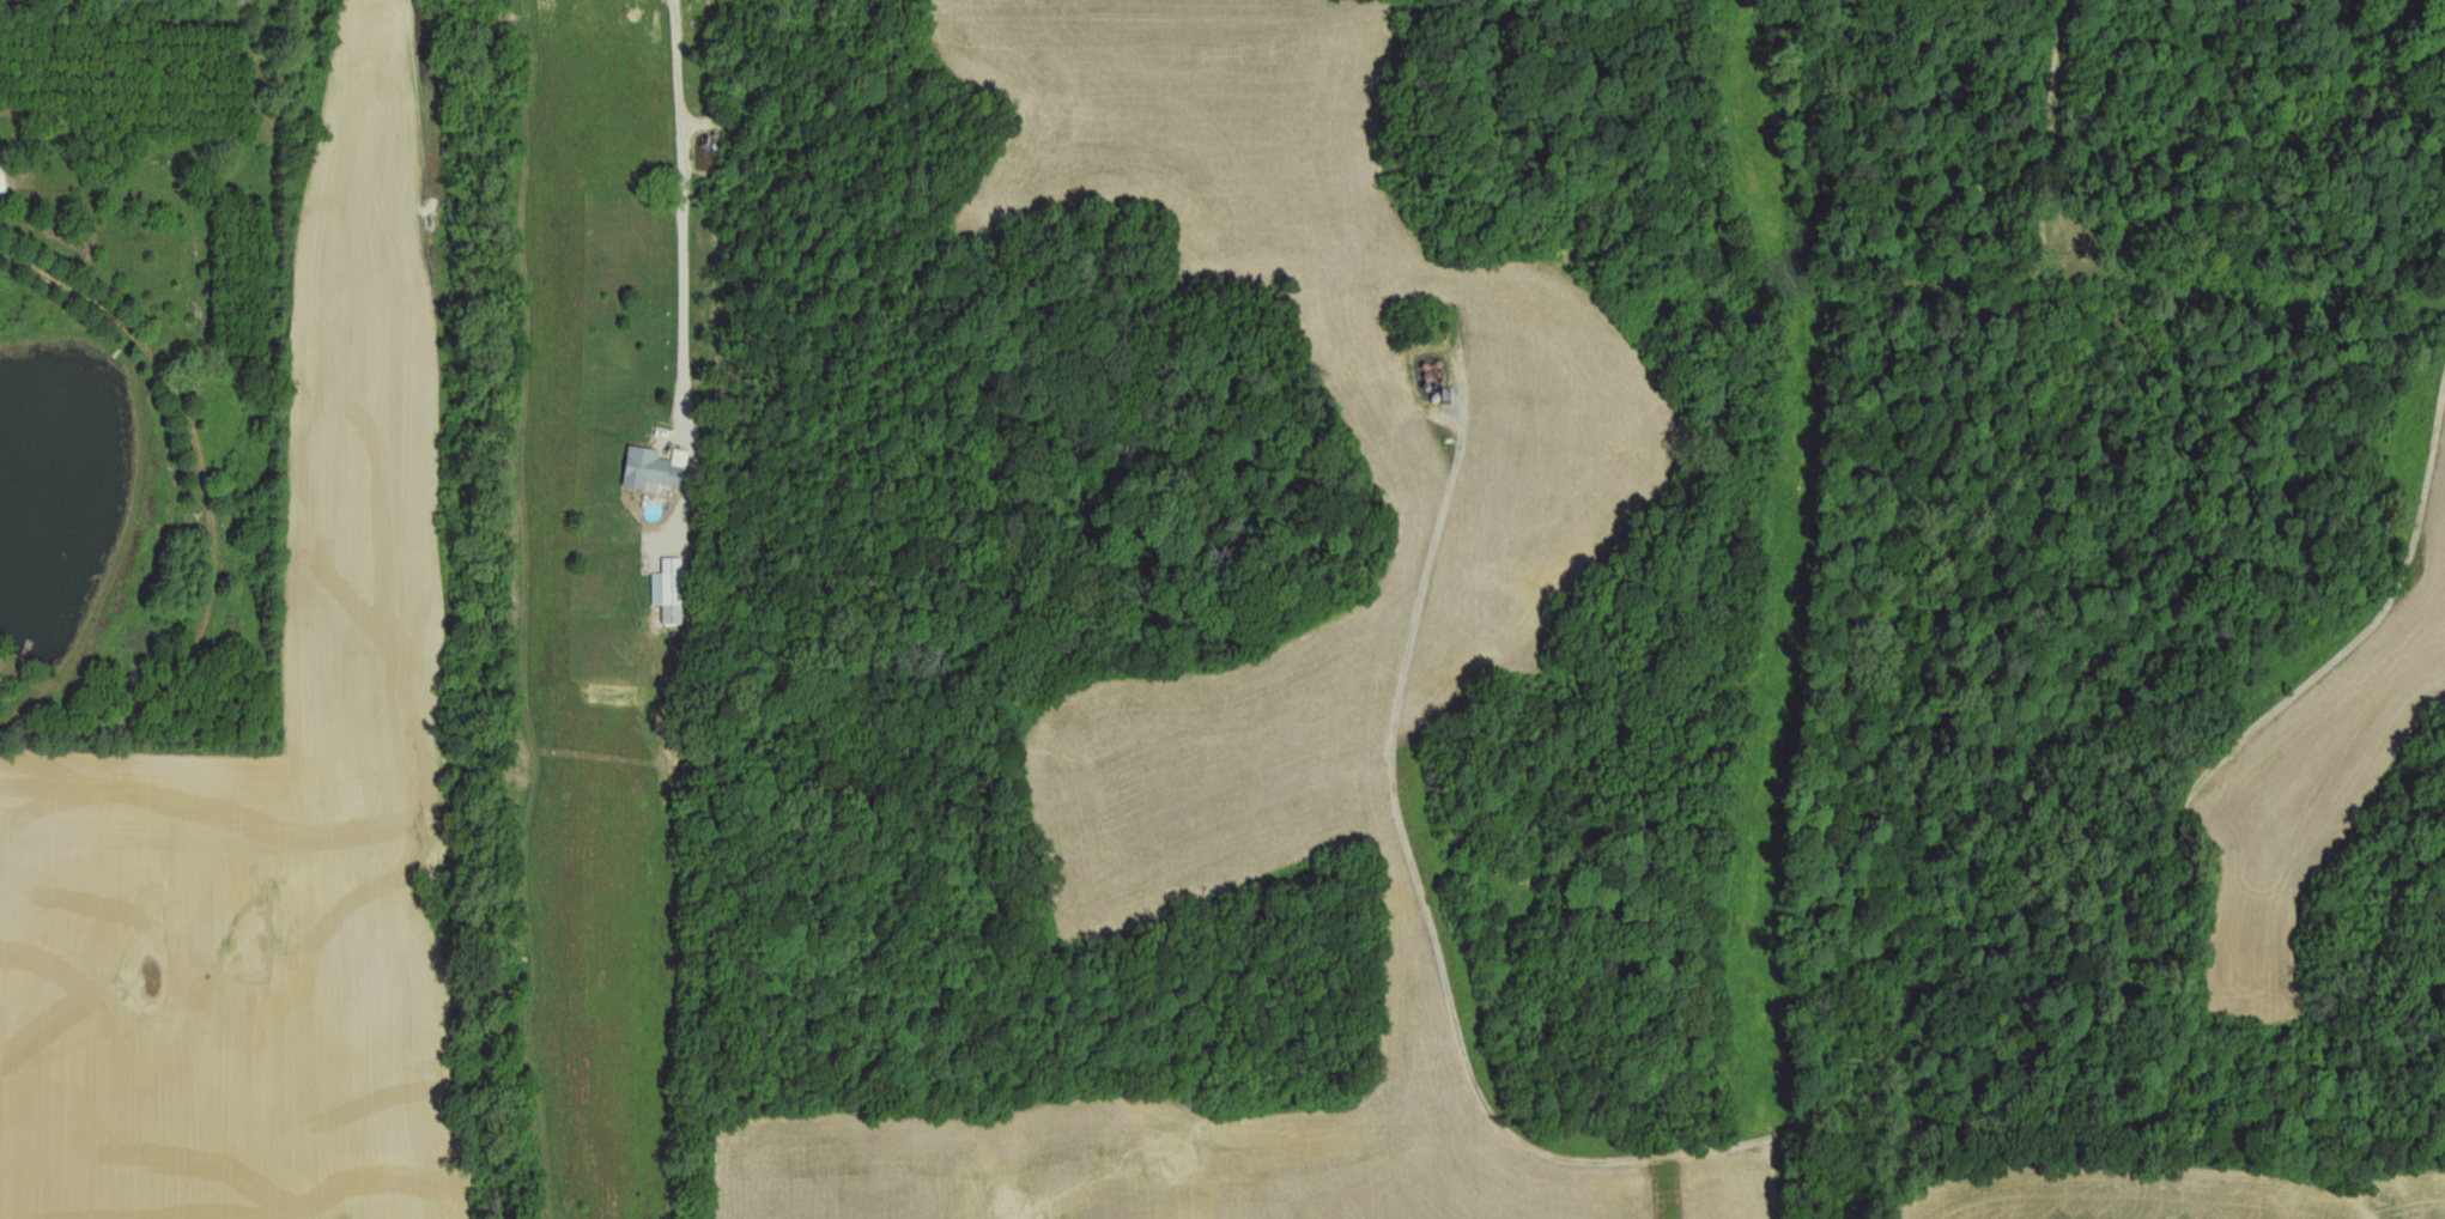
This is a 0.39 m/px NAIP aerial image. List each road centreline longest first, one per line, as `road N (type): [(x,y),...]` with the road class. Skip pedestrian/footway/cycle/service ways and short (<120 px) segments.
road 1 (residential): [(1450,424),(1457,442),(1391,721),(1393,803),(1462,1055),(1486,1106),(1540,1152),(1619,1162),(1826,1133),(2132,1130),(2158,1106),(2172,1073),(2162,948),(2173,827),(2214,763),(2388,608),(2411,557),(2444,389)]

